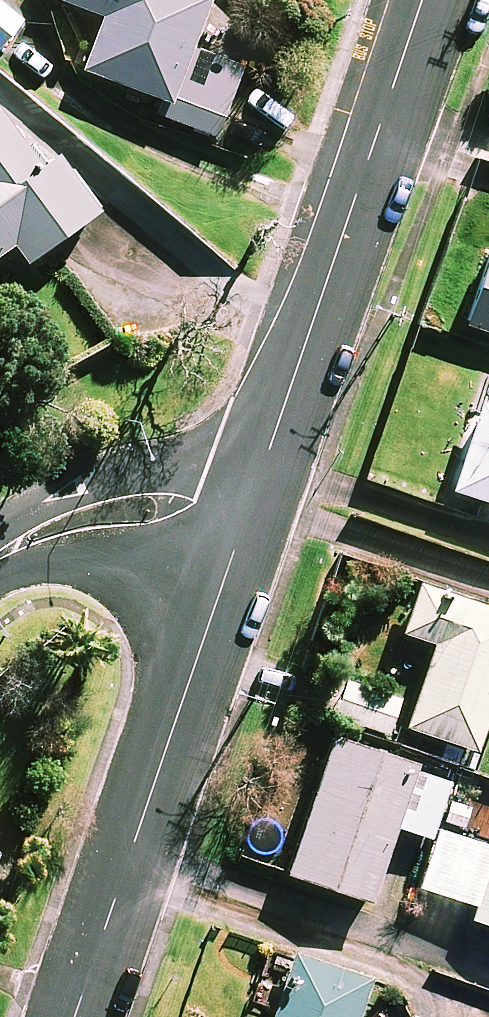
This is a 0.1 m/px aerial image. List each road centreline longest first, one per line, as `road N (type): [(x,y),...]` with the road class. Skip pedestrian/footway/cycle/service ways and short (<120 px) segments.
road 1 (residential): [(239,528),(421,0)]
road 2 (residential): [(73,1016),(239,528)]
road 3 (residential): [(239,528),(188,509),(116,512),(39,531),(0,553)]

